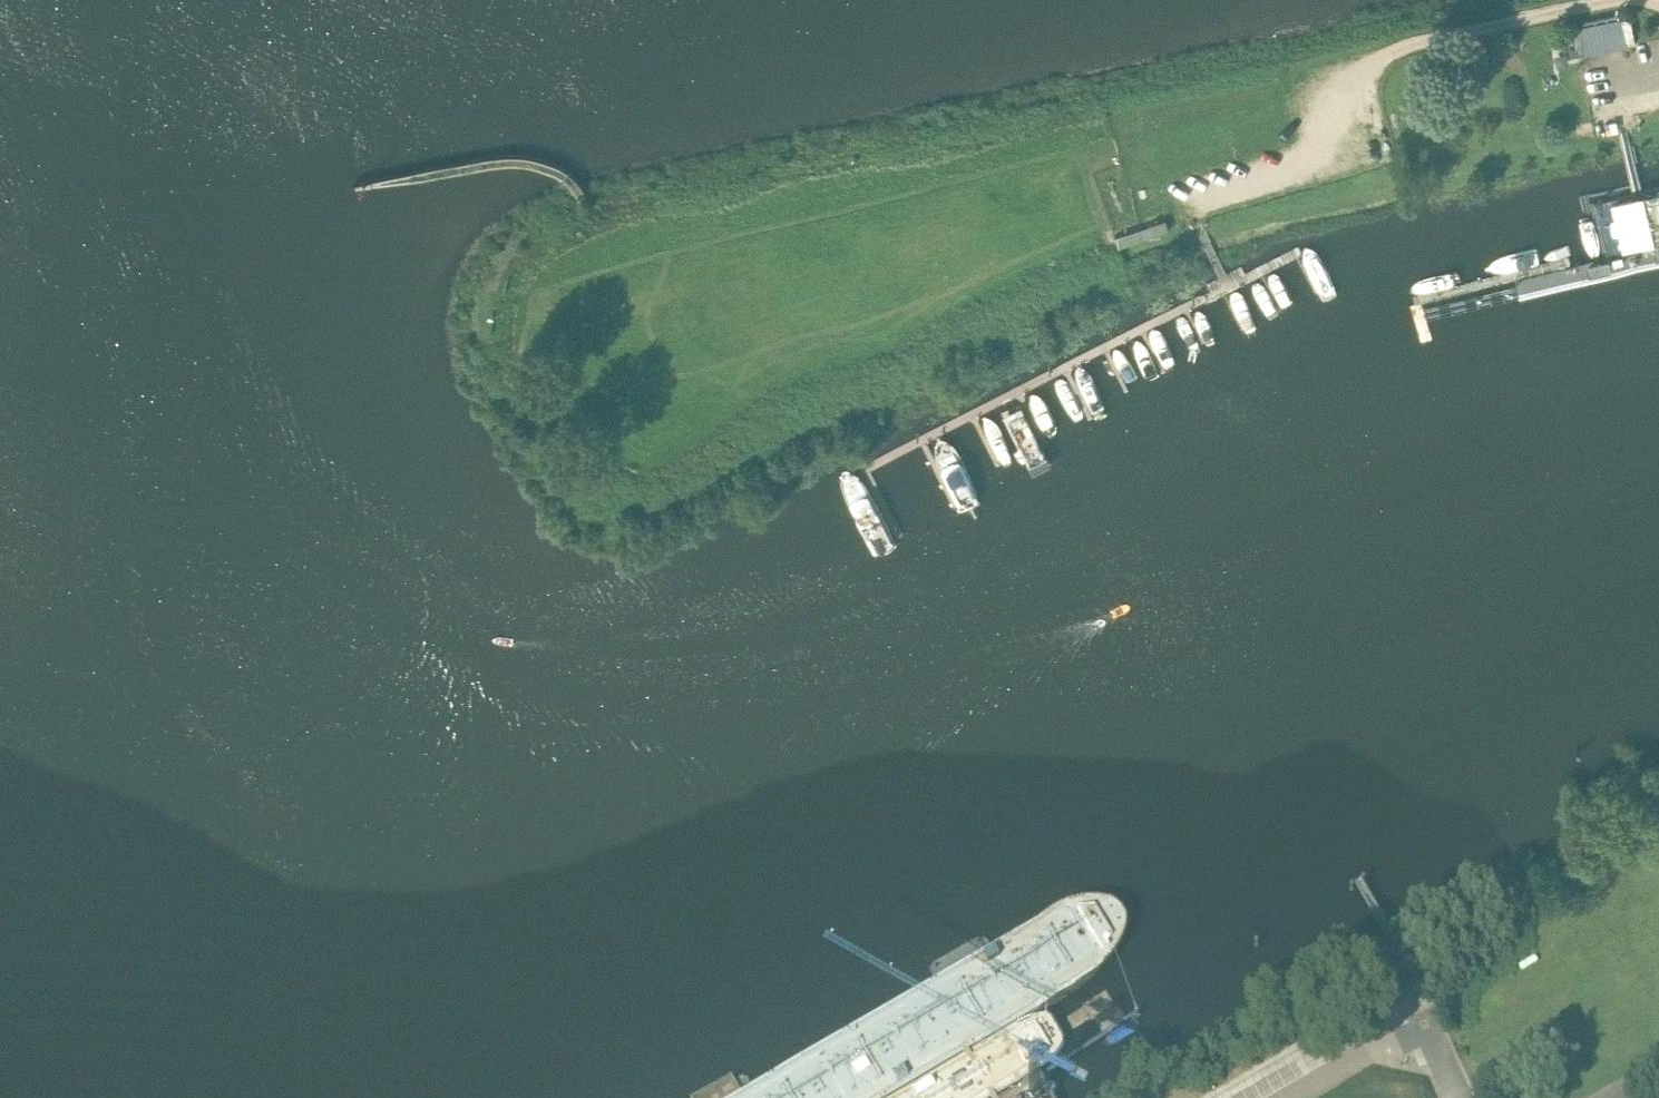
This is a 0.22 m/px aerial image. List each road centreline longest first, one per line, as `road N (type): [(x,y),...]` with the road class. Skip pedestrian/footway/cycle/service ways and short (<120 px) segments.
road 1 (track): [(1178,182),(1207,197),(1295,161),(1343,72),(1364,55),(1613,0)]

